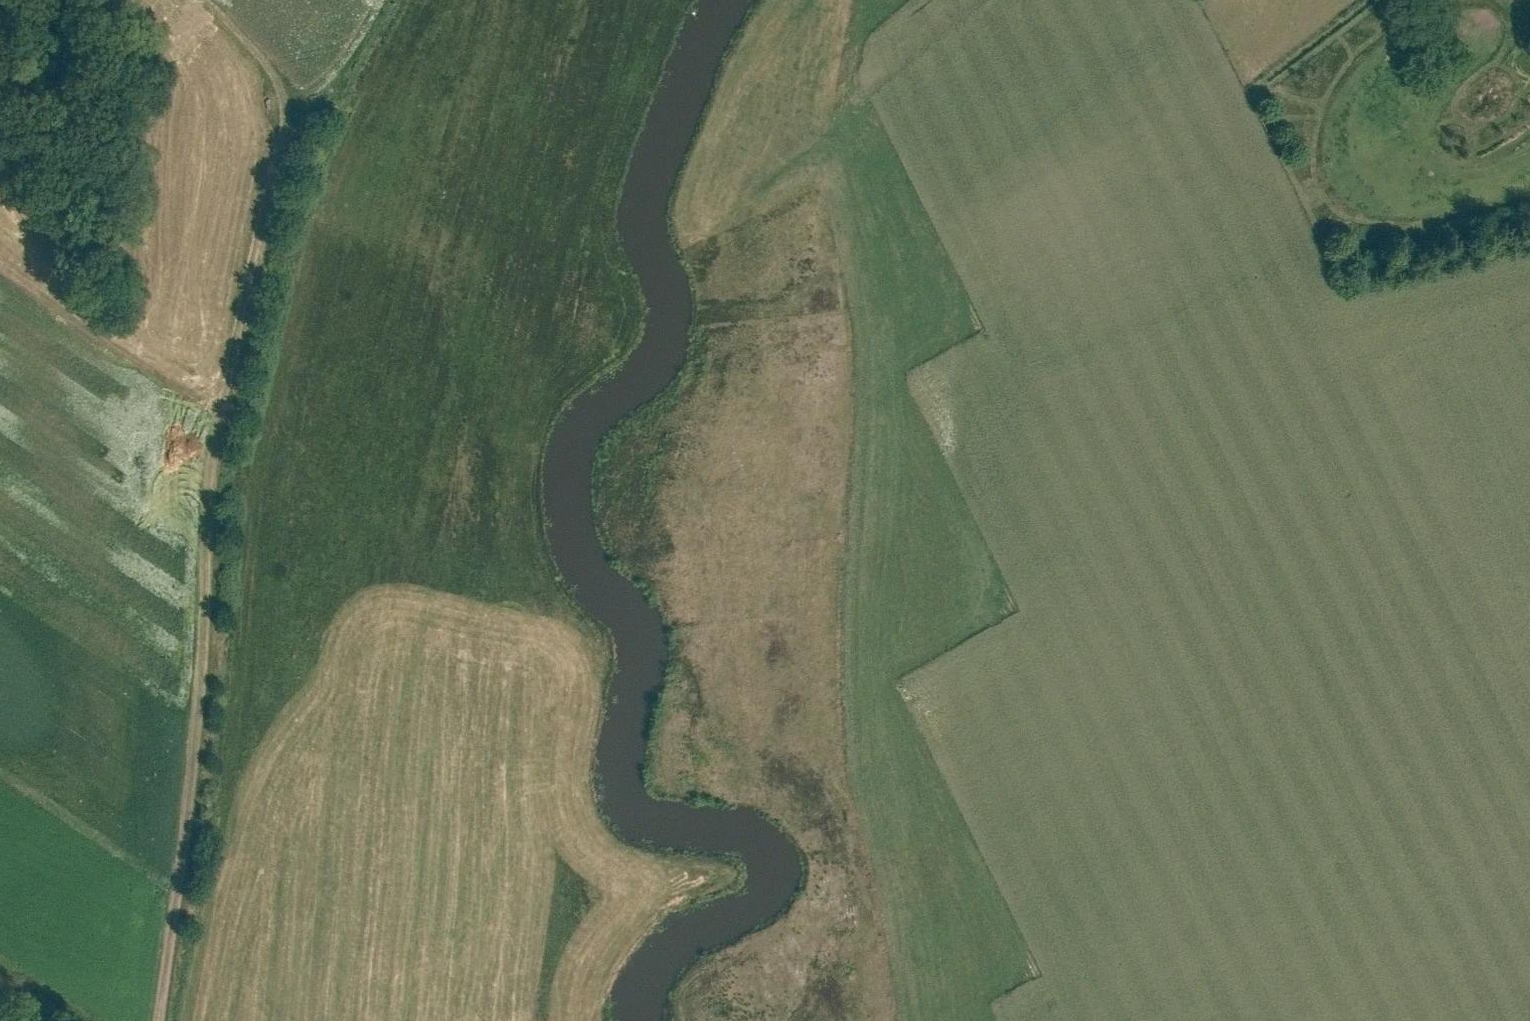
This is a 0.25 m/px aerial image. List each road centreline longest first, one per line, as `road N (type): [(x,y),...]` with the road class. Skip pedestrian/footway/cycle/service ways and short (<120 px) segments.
road 1 (track): [(158,1020),(205,637),(212,468),(282,121),(281,91),(266,59),(205,0)]

